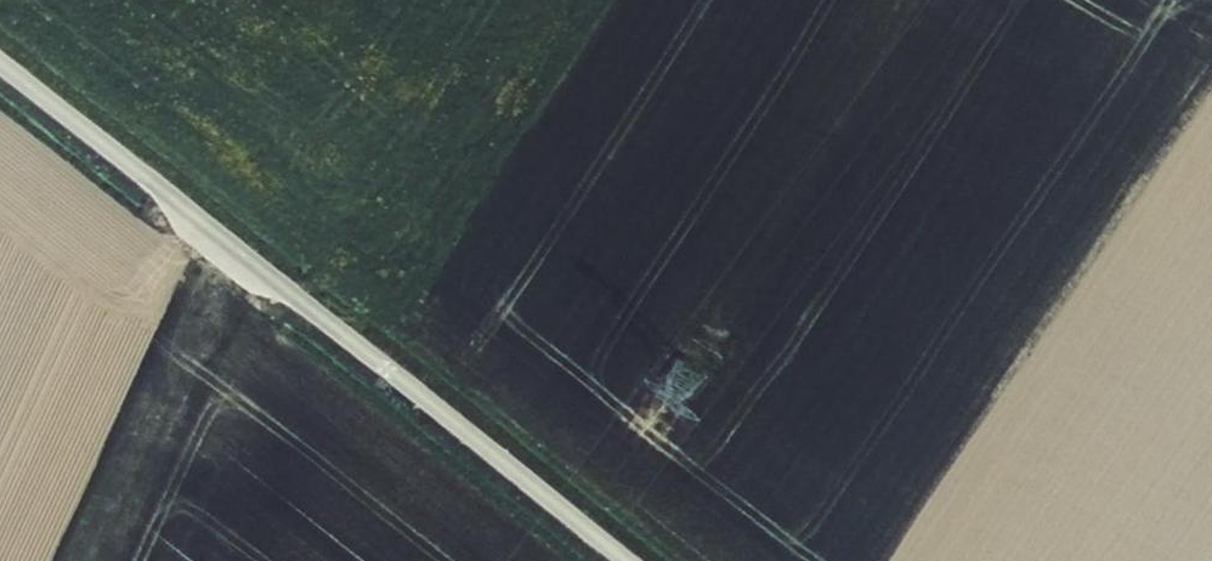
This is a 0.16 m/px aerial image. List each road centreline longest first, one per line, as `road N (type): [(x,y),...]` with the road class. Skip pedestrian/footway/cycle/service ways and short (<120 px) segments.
road 1 (unclassified): [(627,560),(0,62)]

